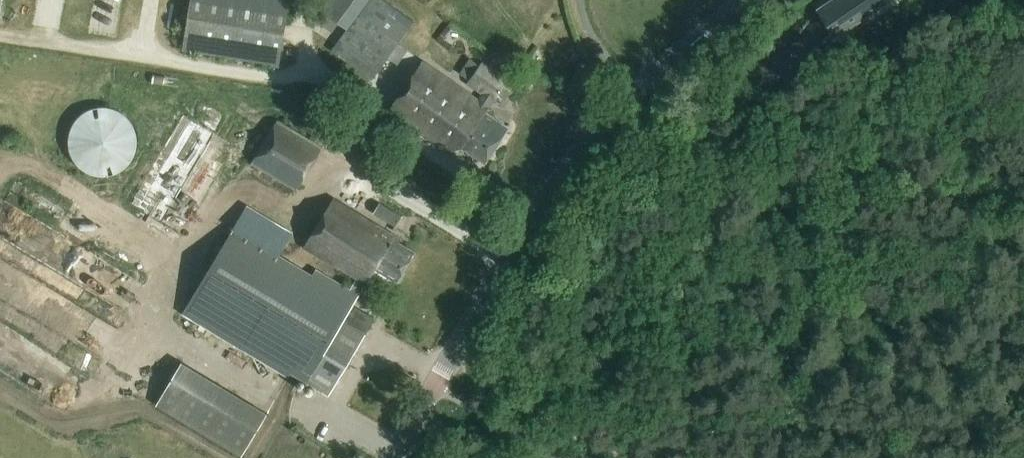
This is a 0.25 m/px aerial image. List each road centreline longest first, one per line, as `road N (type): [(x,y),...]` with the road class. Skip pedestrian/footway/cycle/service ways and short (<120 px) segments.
road 1 (tertiary): [(395,457),(555,192),(594,141),(663,66),(751,0)]
road 2 (track): [(623,174),(1023,16)]
road 3 (track): [(614,457),(449,362)]

